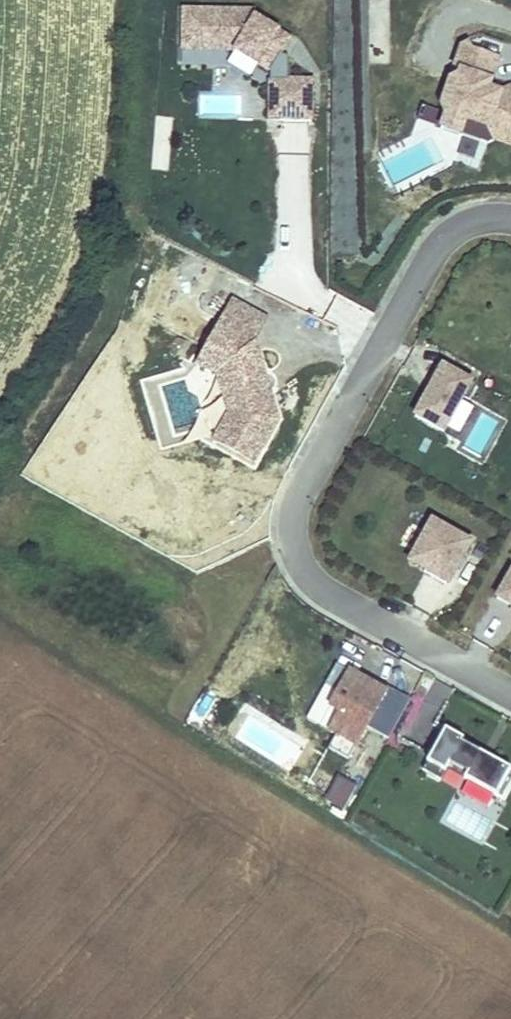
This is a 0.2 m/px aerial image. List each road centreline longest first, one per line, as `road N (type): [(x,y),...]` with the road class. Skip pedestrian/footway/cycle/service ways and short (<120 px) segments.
road 1 (residential): [(510,219),(448,236),(339,416),(300,507),(295,543),(339,600),(510,693)]

